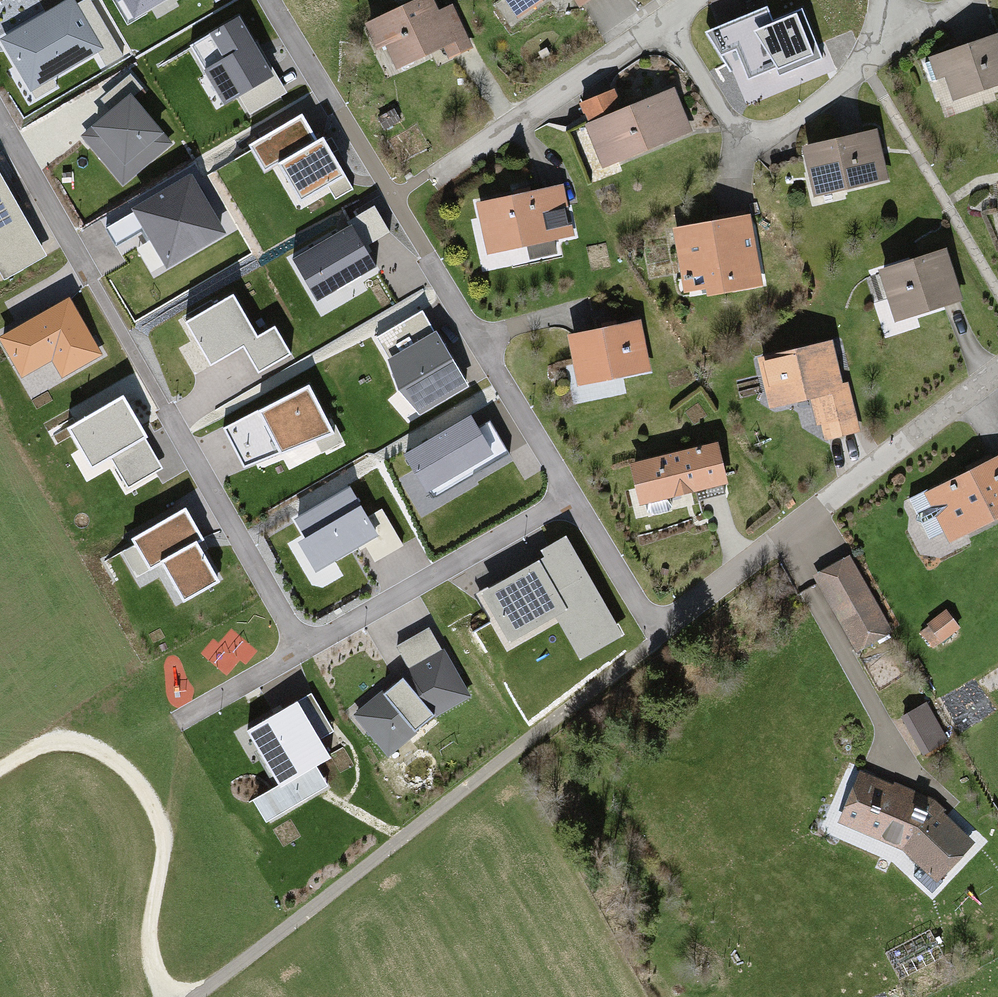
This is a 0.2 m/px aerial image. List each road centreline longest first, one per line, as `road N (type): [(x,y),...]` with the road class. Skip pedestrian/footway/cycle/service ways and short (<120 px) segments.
road 1 (residential): [(300,650),(0,122)]
road 2 (residential): [(570,495),(651,636),(997,370)]
road 3 (track): [(190,996),(651,636)]
road 4 (residential): [(278,0),(570,495)]
road 5 (track): [(0,769),(51,741),(72,740),(114,758),(144,790),(164,841),(152,930),(166,996)]
road 6 (residential): [(570,495),(300,650)]
road 7 (residential): [(443,170),(680,0)]
road 8 (residential): [(300,650),(181,719)]

